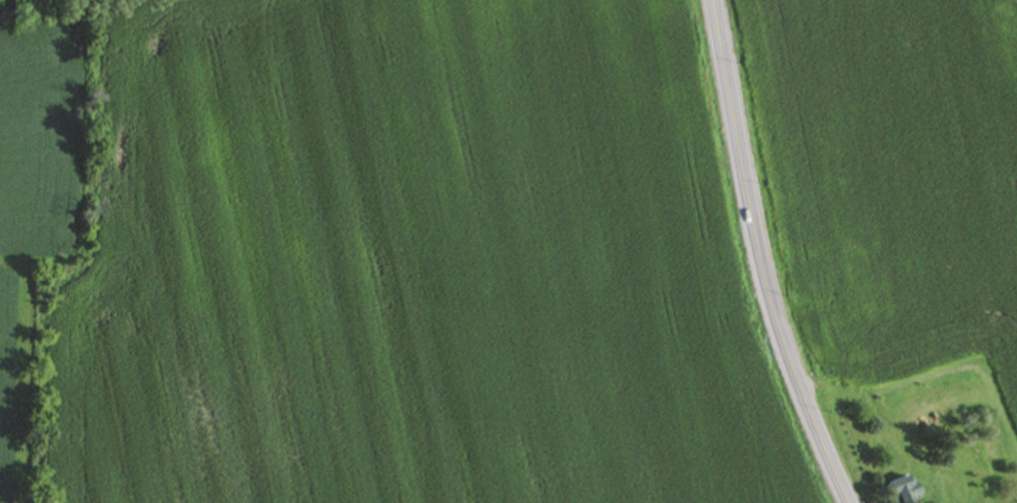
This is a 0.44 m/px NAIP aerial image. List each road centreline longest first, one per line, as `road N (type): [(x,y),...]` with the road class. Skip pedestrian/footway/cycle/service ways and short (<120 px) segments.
road 1 (secondary): [(852,502),(802,388),(761,256),(716,0)]

